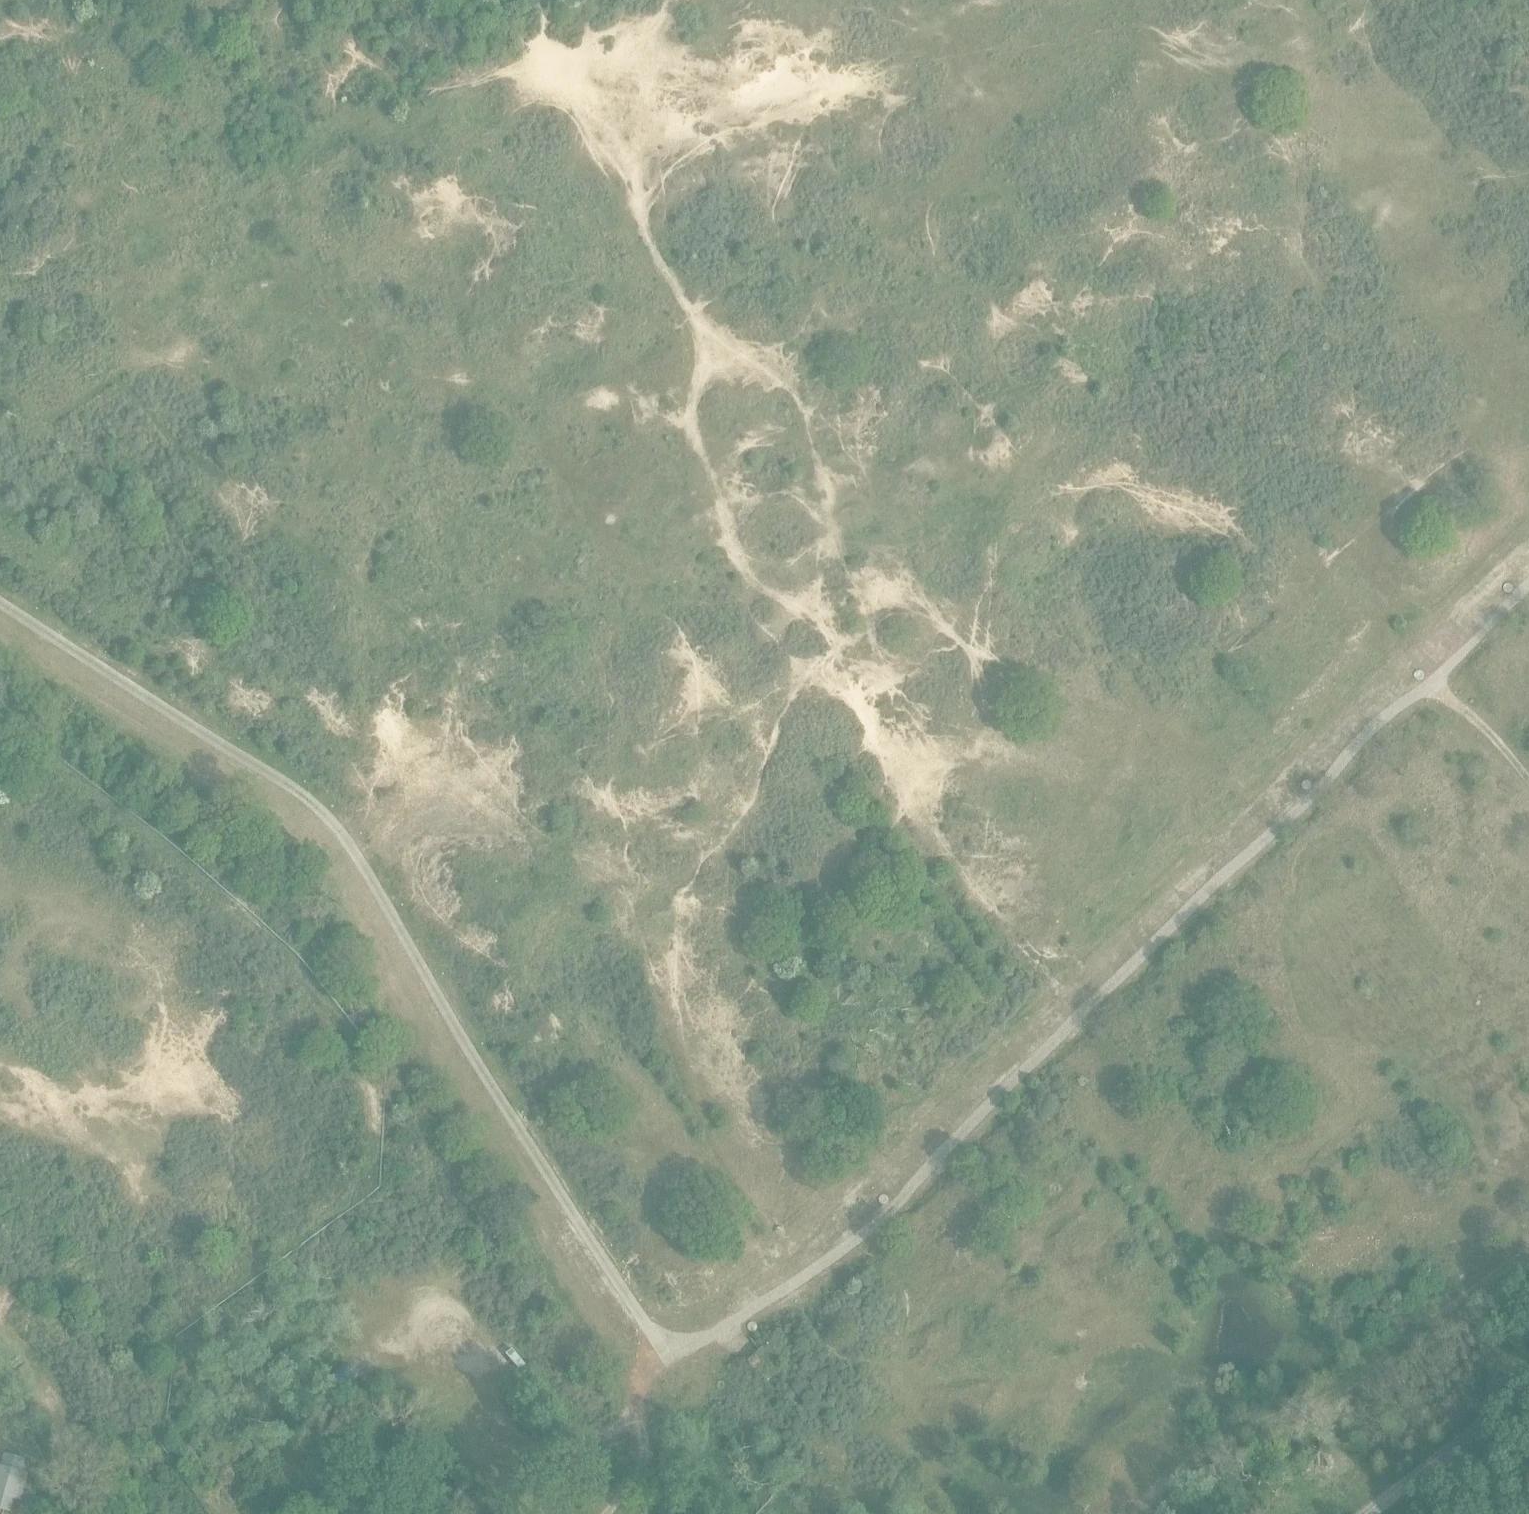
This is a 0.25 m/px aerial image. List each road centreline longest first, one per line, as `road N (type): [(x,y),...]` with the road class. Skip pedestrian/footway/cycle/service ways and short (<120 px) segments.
road 1 (track): [(0,600),(322,811),(665,1359),(648,1368),(622,1422),(542,1448),(445,1413),(430,1376)]
road 2 (track): [(665,1359),(802,1280),(1308,801),(1381,719),(1528,590)]
road 3 (track): [(1528,1234),(1422,1324),(1329,1388),(1232,1434),(1137,1513)]
road 4 (track): [(1528,783),(1499,742),(1432,682)]

